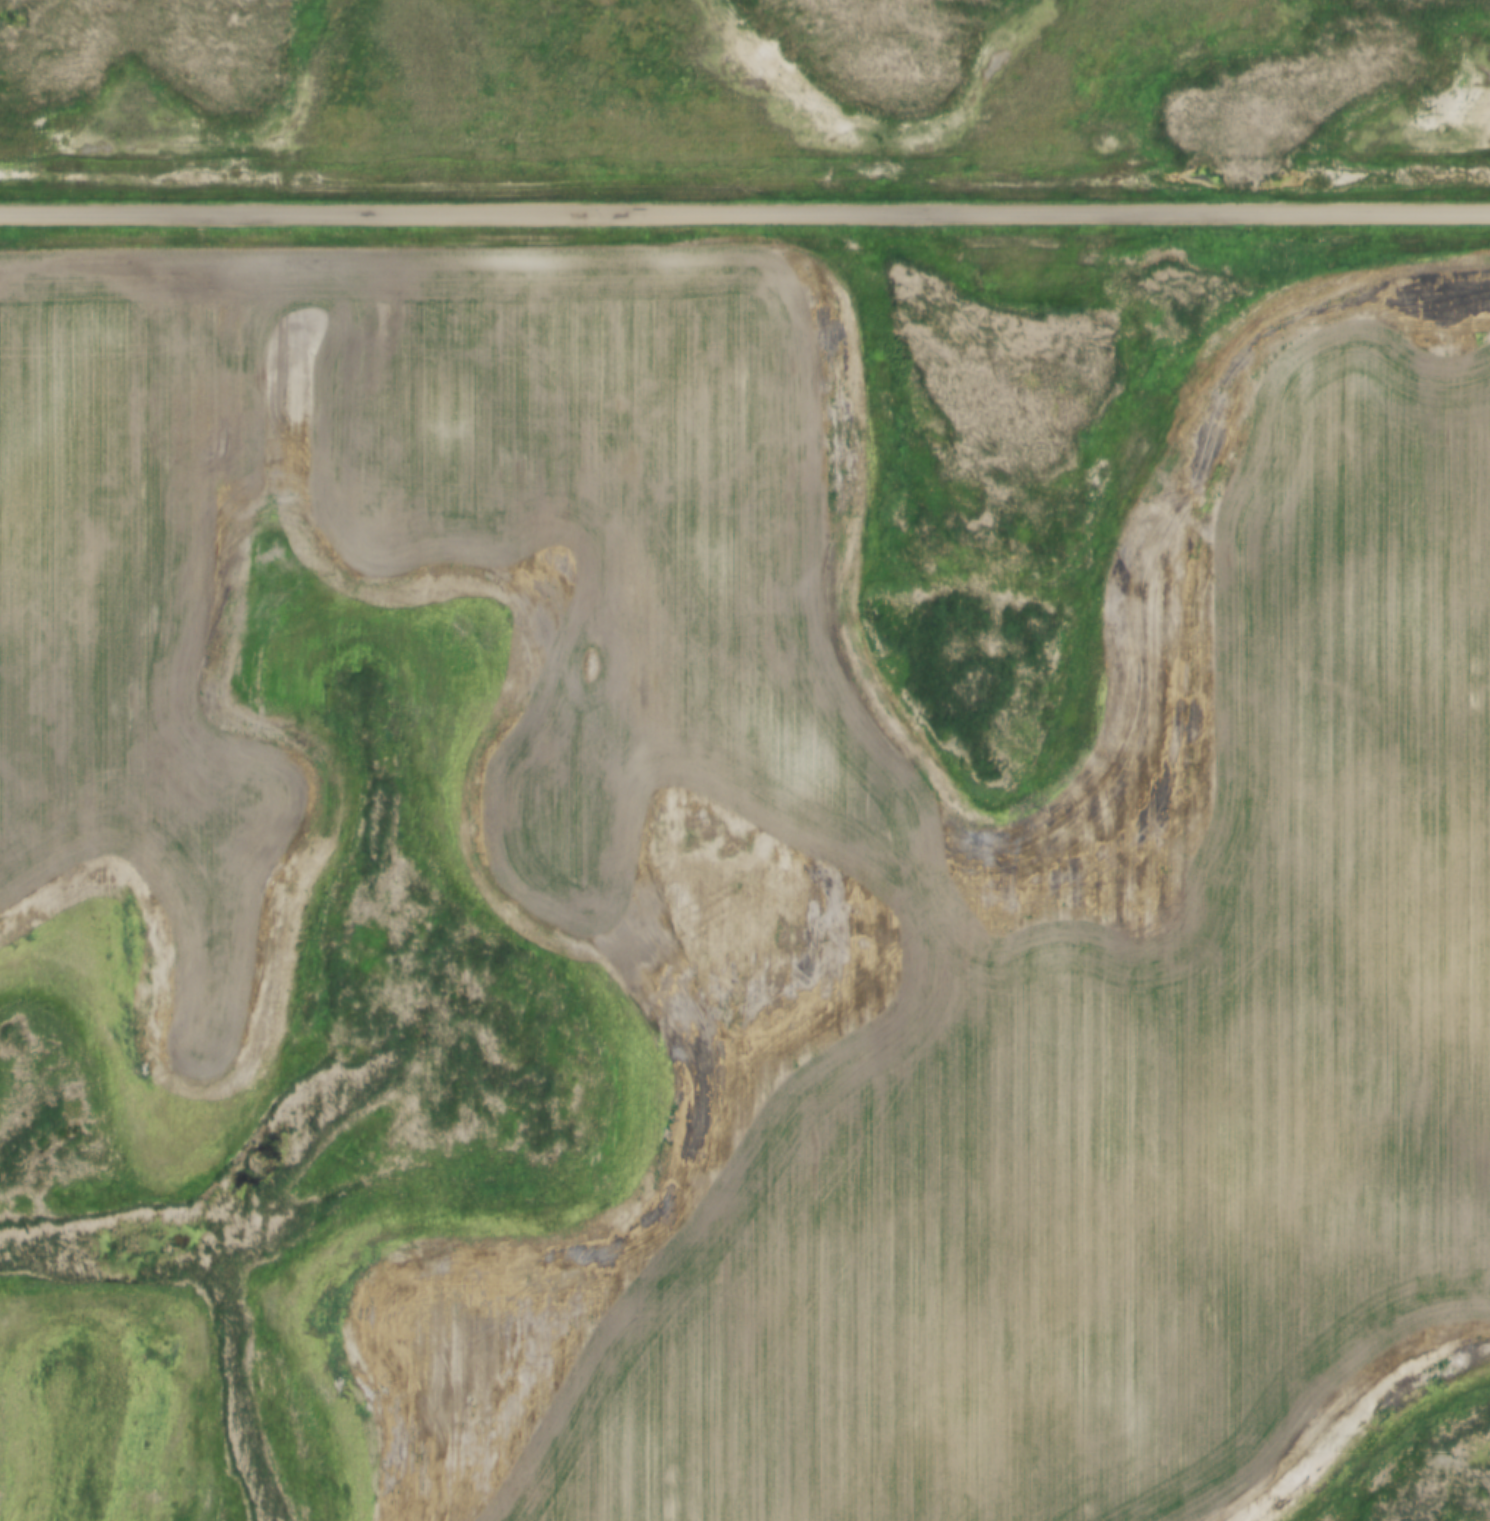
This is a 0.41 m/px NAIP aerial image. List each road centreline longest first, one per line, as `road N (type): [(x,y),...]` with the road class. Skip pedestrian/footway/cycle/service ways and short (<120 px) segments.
road 1 (residential): [(1489,215),(0,216)]

